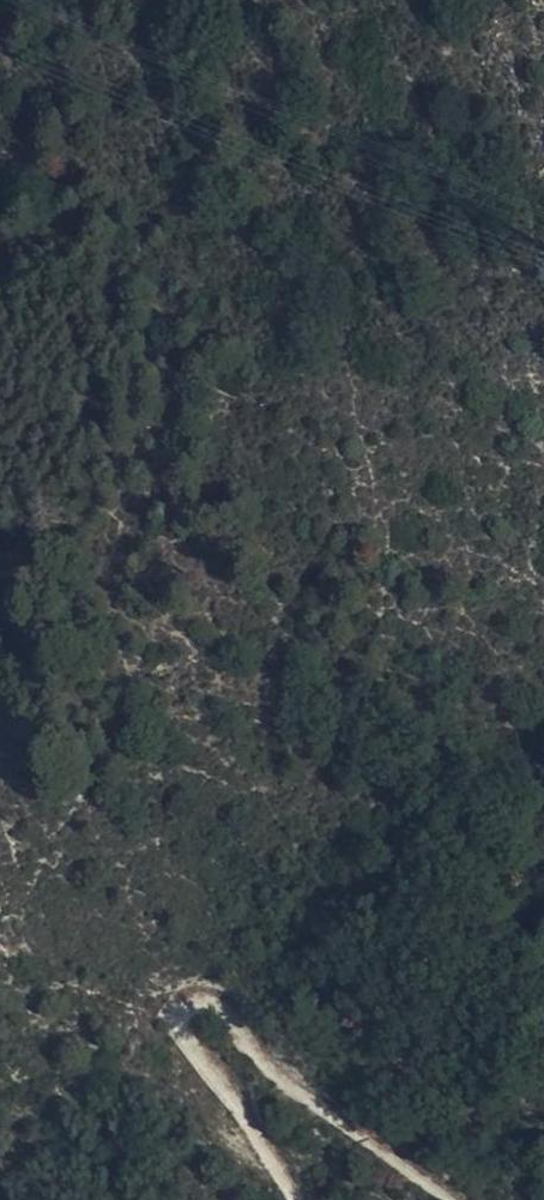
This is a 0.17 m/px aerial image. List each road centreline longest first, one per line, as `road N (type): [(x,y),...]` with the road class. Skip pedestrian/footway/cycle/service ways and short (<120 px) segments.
road 1 (track): [(294,1199),(172,1025),(184,1002),(215,1007),(314,1115),(441,1199)]

